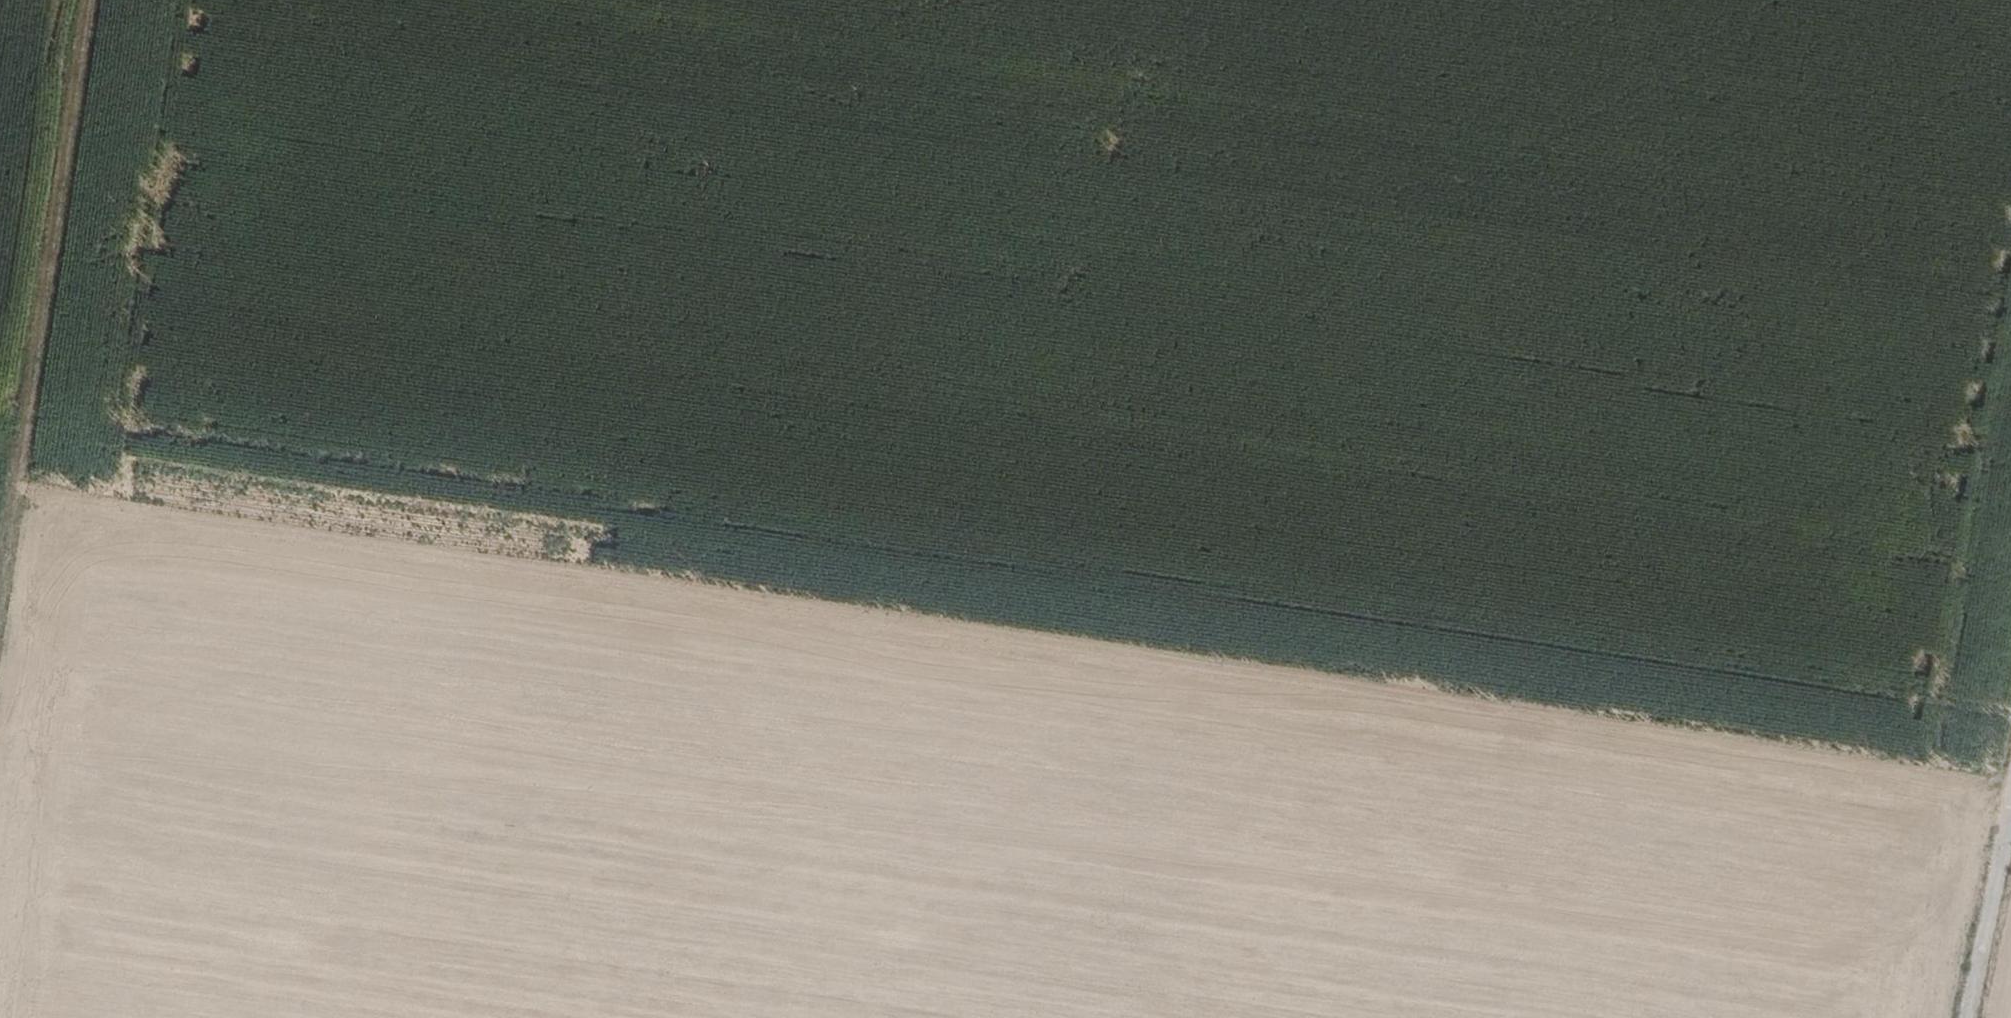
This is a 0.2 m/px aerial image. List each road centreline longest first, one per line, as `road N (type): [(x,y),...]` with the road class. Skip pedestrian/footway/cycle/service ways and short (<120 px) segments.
road 1 (track): [(0,577),(82,0)]
road 2 (unclassified): [(1968,1017),(2010,801)]

